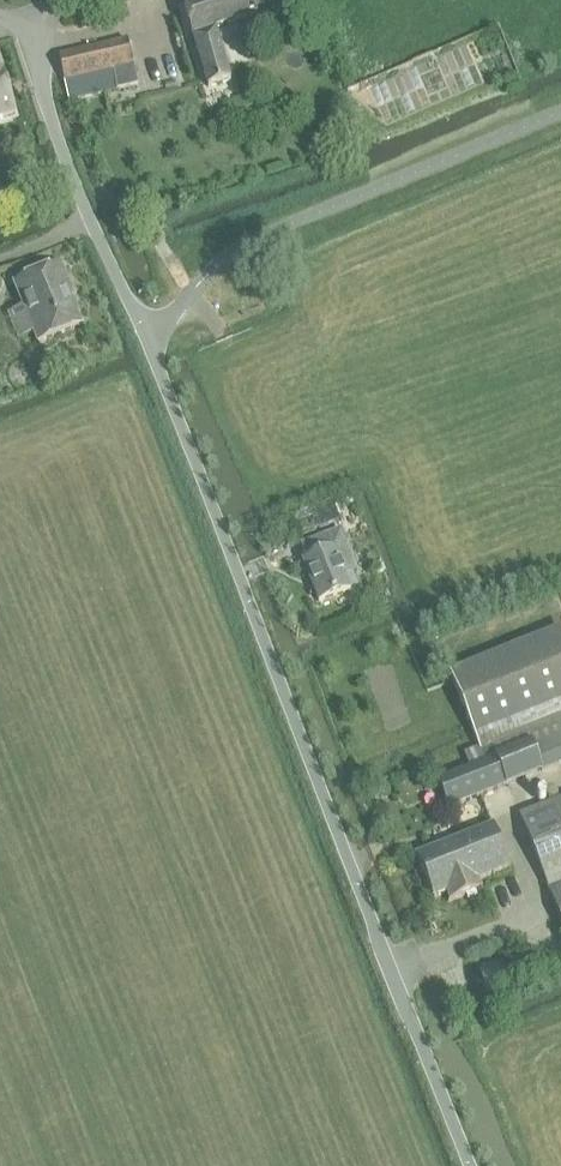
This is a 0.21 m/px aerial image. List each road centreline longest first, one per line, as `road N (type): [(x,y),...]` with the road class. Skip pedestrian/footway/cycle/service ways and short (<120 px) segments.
road 1 (unclassified): [(472,1165),(148,346)]
road 2 (residential): [(87,215),(43,96),(39,33)]
road 3 (residential): [(148,346),(87,215)]

